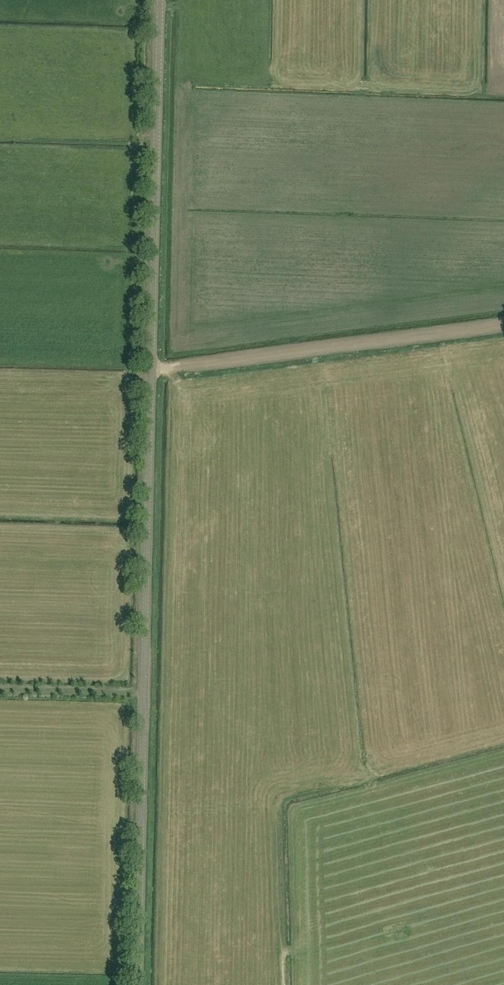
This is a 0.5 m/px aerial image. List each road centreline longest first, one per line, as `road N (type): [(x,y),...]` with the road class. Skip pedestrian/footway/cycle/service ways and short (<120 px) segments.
road 1 (unclassified): [(137,984),(163,0)]
road 2 (track): [(154,374),(503,326)]
road 3 (track): [(0,690),(143,691)]

